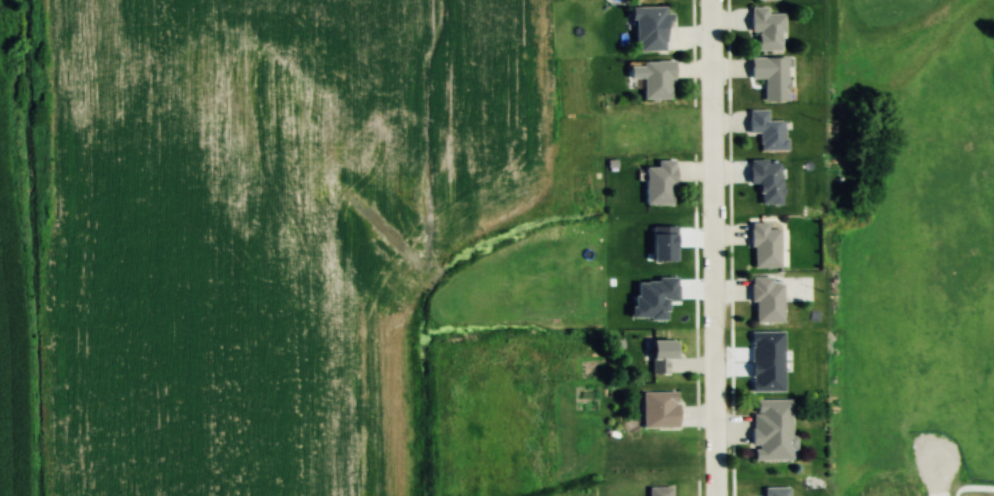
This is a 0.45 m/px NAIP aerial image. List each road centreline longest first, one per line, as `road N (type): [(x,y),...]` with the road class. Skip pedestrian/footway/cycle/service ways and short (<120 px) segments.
road 1 (residential): [(717,495),(711,0)]

